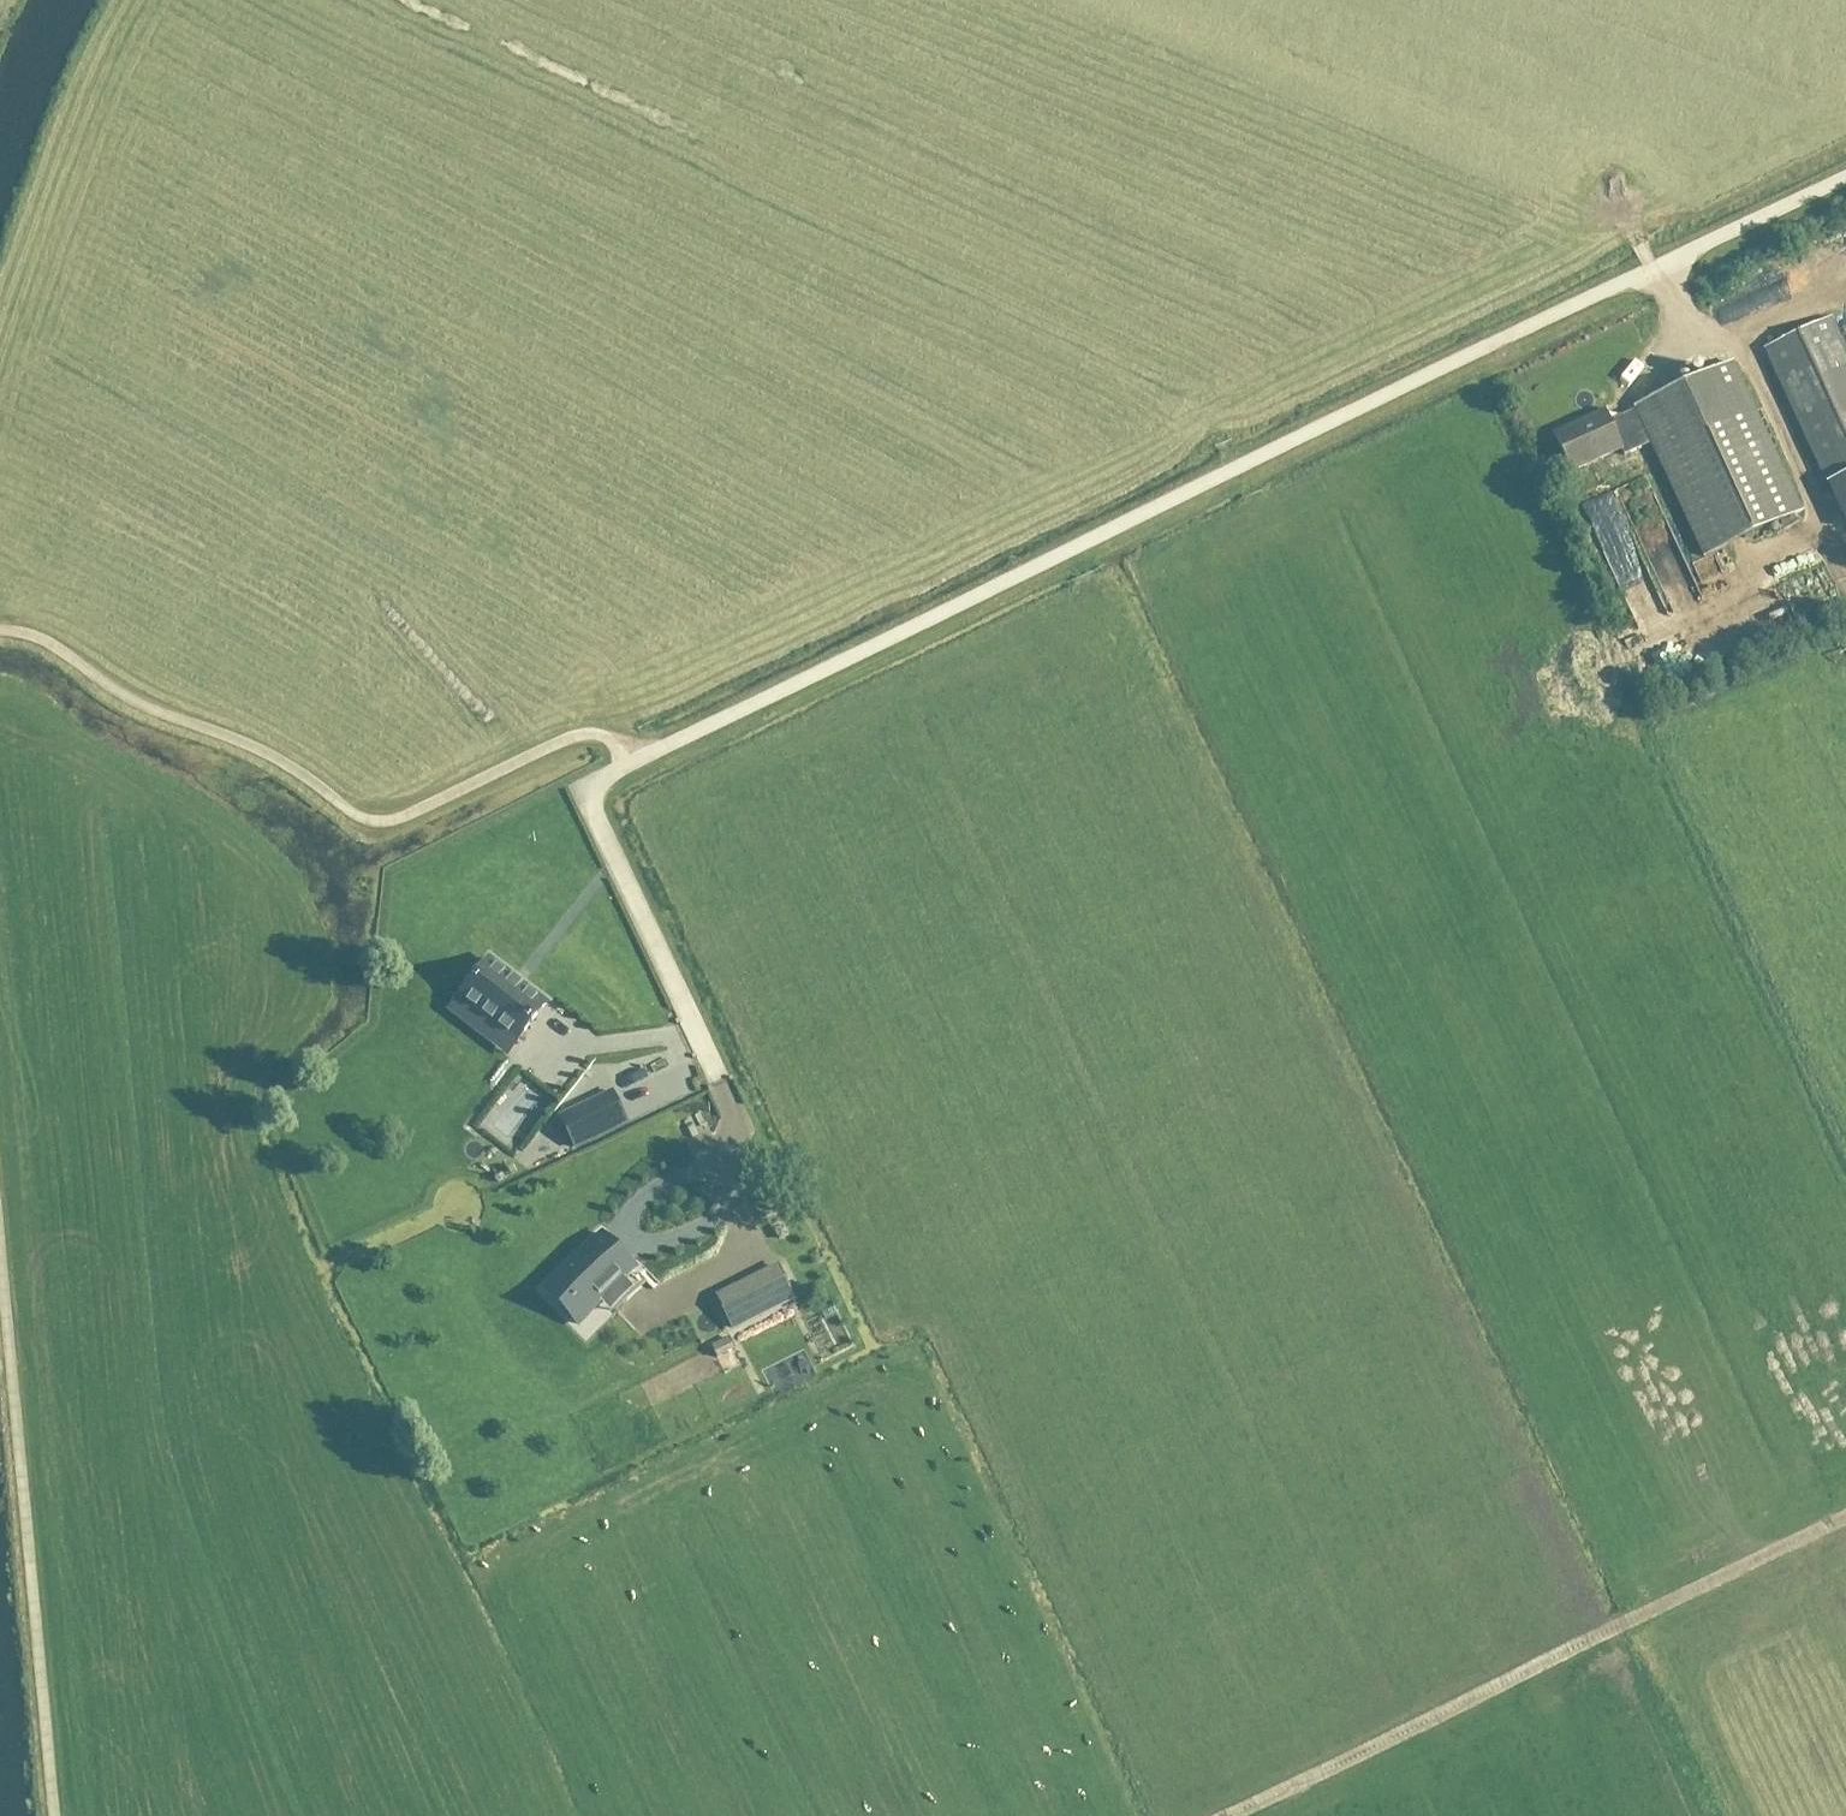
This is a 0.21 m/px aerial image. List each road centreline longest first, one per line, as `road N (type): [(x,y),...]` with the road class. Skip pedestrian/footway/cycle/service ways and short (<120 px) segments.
road 1 (unclassified): [(627,767),(1845,181)]

